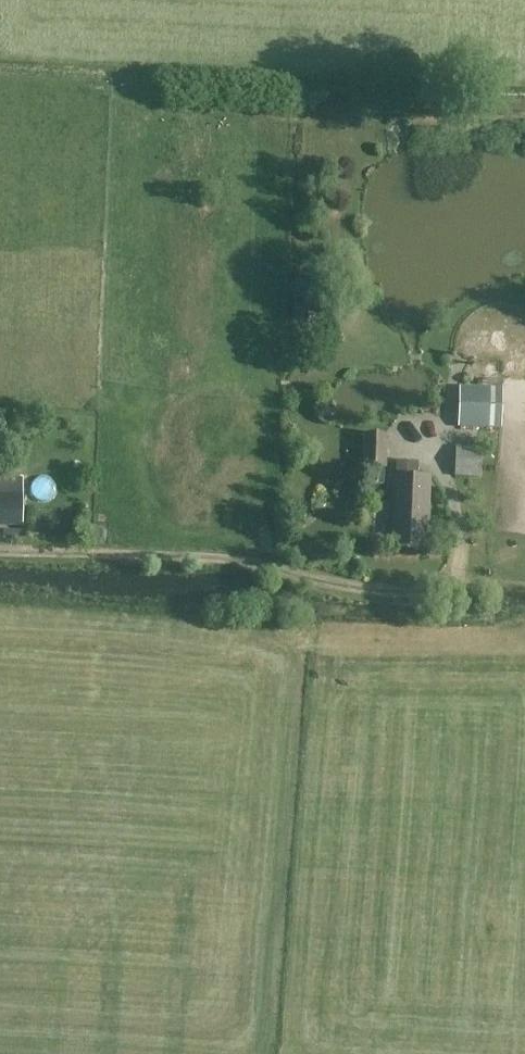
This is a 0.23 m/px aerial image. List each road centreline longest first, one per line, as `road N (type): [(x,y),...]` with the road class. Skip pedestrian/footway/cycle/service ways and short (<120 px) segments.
road 1 (track): [(0,552),(227,559),(351,587),(414,591),(443,588),(457,579),(459,563)]

